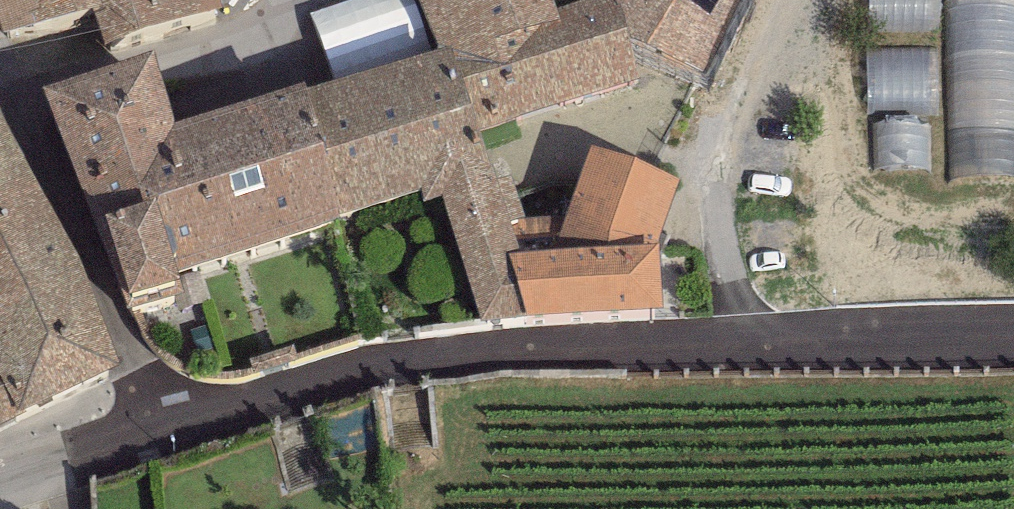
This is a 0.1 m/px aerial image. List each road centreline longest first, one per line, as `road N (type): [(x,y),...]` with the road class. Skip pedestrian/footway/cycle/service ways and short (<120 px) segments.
road 1 (unclassified): [(159,428),(412,362),(730,344),(1013,339)]
road 2 (unclassified): [(316,0),(315,10),(12,93),(159,428)]
road 3 (track): [(730,344),(716,149),(776,0)]
road 4 (unclassified): [(0,480),(159,428)]

